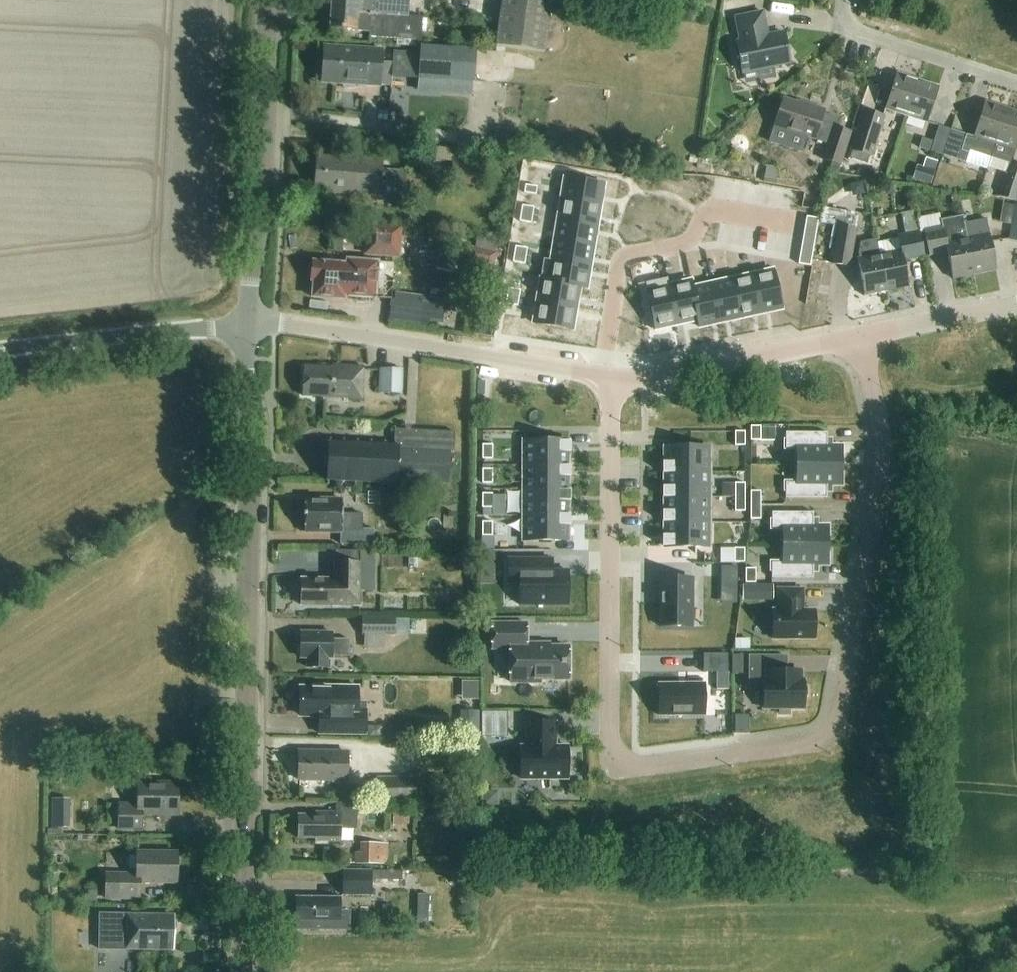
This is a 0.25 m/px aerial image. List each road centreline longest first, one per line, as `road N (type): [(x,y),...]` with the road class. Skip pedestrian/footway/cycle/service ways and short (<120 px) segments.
road 1 (residential): [(613,384),(615,757),(627,768),(817,743),(837,724),(884,447),(862,339)]
road 2 (tertiary): [(243,971),(247,324)]
road 3 (residential): [(247,324),(579,372),(613,384)]
road 4 (tertiary): [(247,324),(270,0)]
road 5 (residential): [(613,384),(862,339)]
road 6 (unclassified): [(247,324),(0,349)]
road 7 (residential): [(1016,84),(846,28),(843,0)]
road 8 (residential): [(862,339),(1016,305)]

